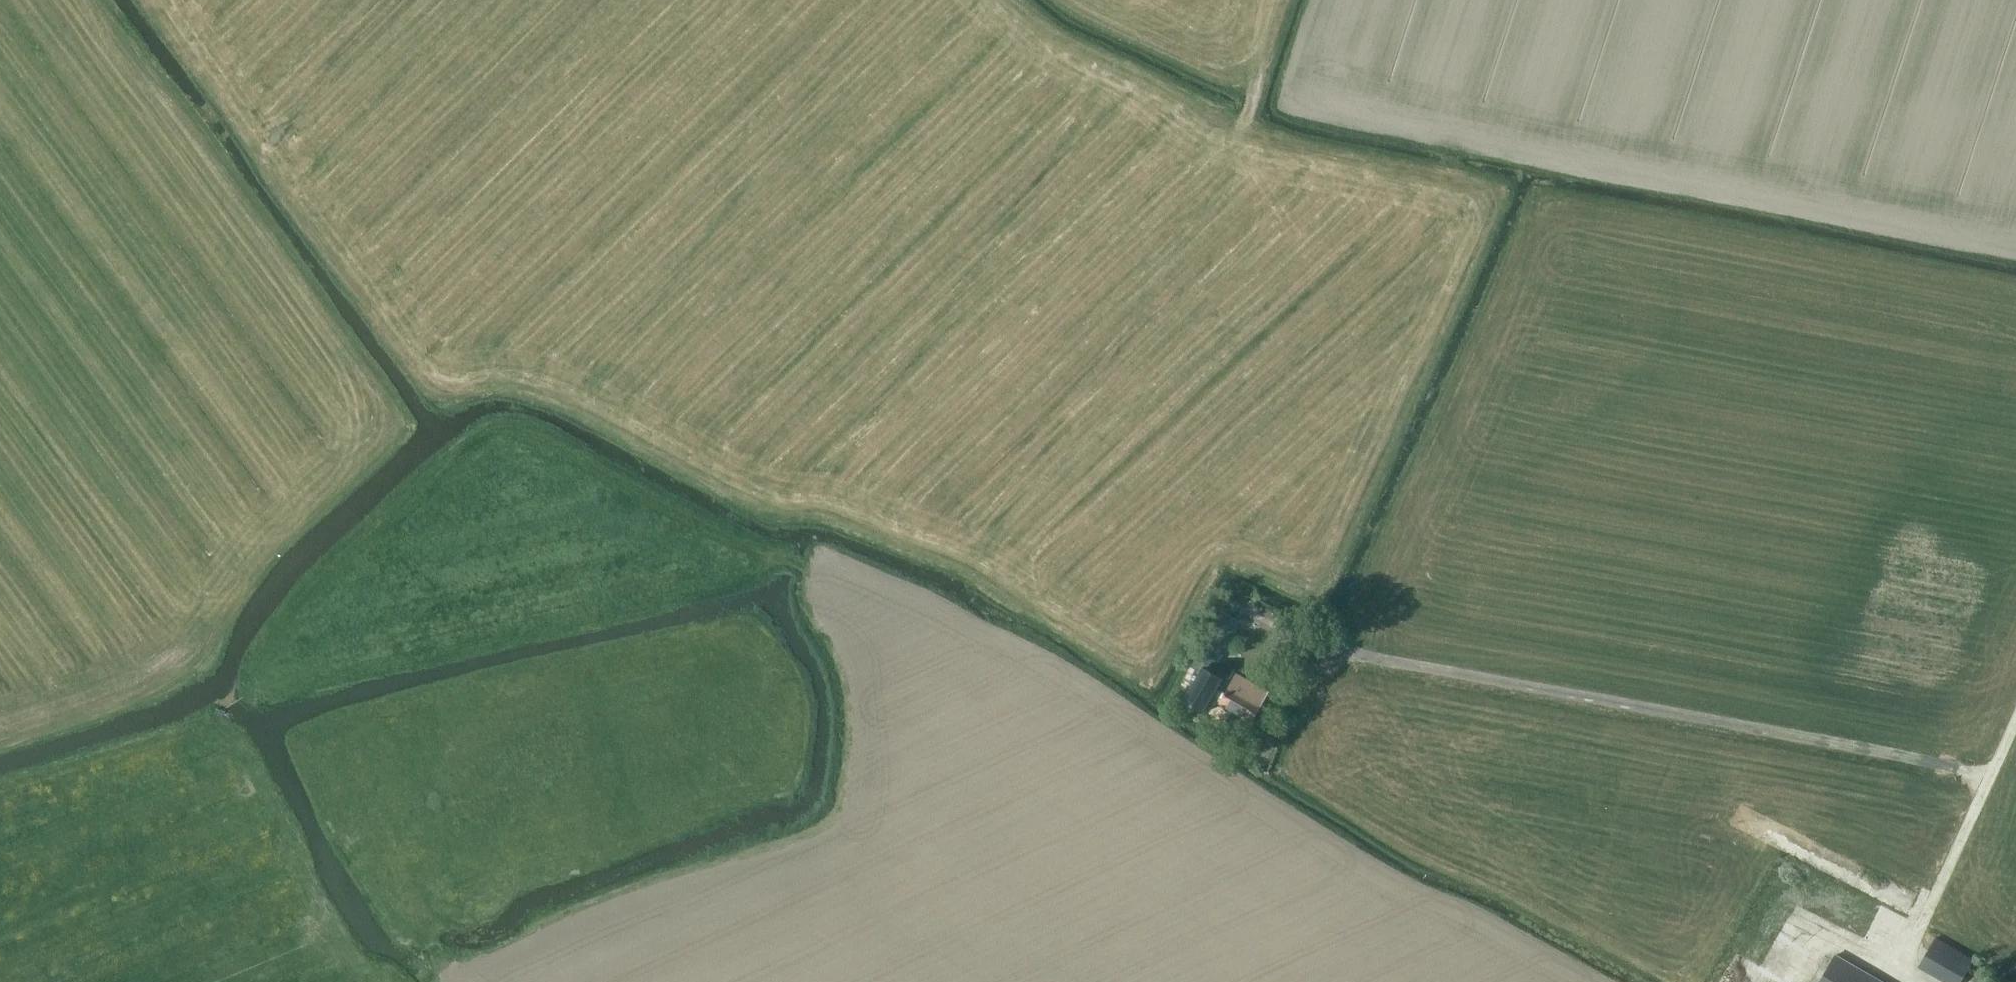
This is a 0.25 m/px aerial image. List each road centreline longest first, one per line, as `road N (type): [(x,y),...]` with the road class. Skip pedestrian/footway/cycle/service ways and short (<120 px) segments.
road 1 (unclassified): [(1902,967),(2015,718)]
road 2 (track): [(1902,967),(1829,931),(1798,981)]

